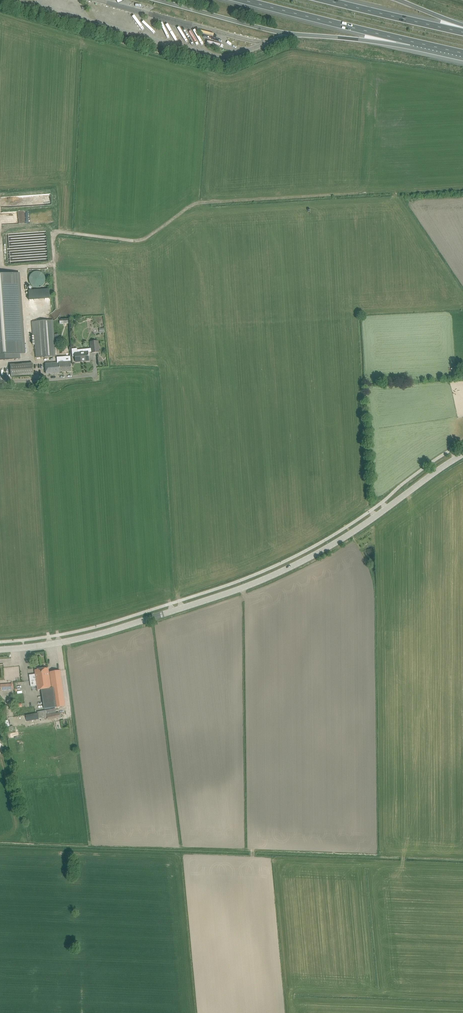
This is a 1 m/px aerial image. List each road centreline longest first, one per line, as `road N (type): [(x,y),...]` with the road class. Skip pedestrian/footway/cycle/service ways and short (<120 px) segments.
road 1 (tertiary): [(462,454),(351,533),(267,578),(99,634),(0,649)]
road 2 (track): [(378,192),(197,203),(131,241)]
road 3 (motorway): [(245,0),(413,42)]
road 4 (motorway): [(462,32),(327,0)]
road 5 (track): [(0,230),(131,241)]

